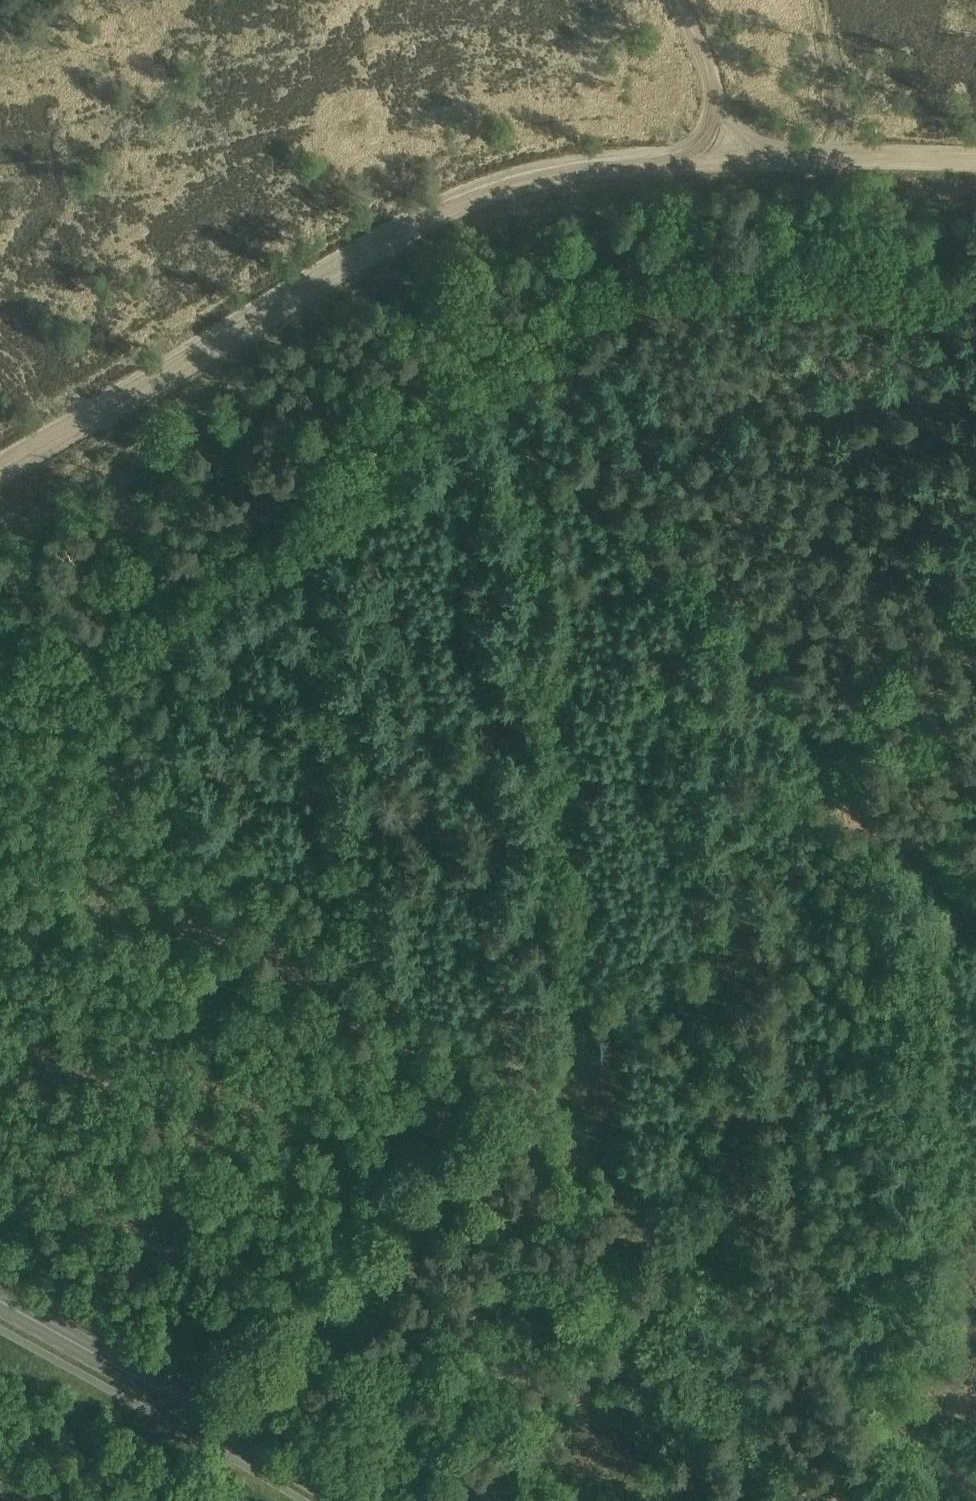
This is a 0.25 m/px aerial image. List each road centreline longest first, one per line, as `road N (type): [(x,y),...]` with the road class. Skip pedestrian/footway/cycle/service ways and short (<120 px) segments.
road 1 (track): [(0,462),(387,242),(524,181),(644,163),(975,163)]
road 2 (primary): [(350,1500),(0,1301)]

